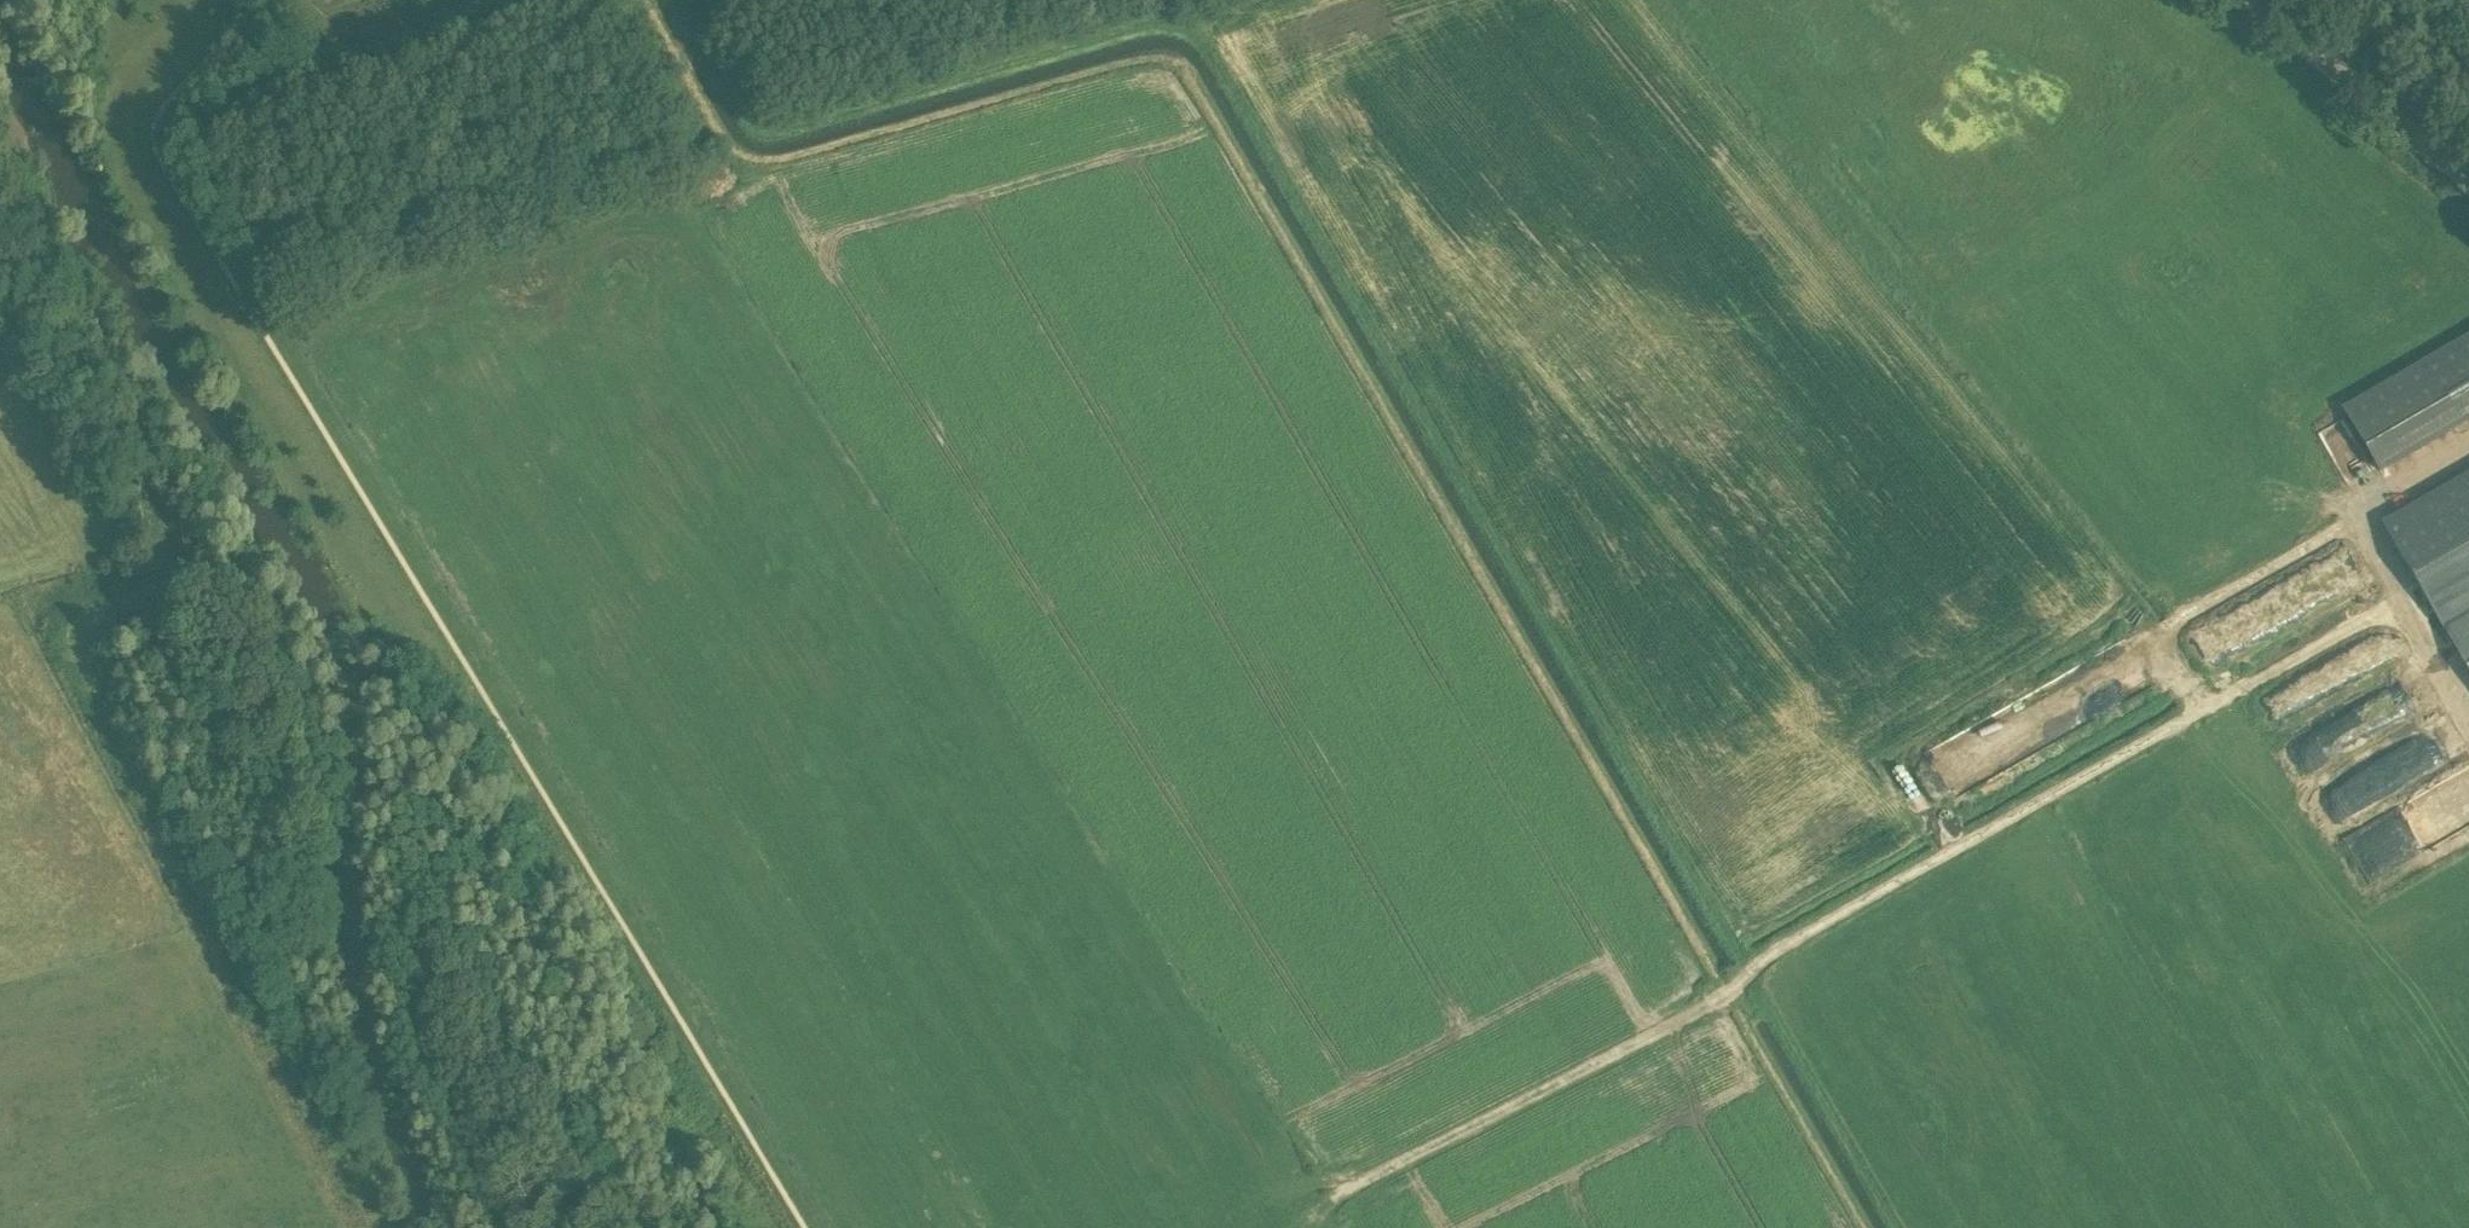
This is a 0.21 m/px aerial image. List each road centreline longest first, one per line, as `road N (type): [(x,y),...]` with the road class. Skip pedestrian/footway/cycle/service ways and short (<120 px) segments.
road 1 (unclassified): [(2468,181),(2251,0)]

